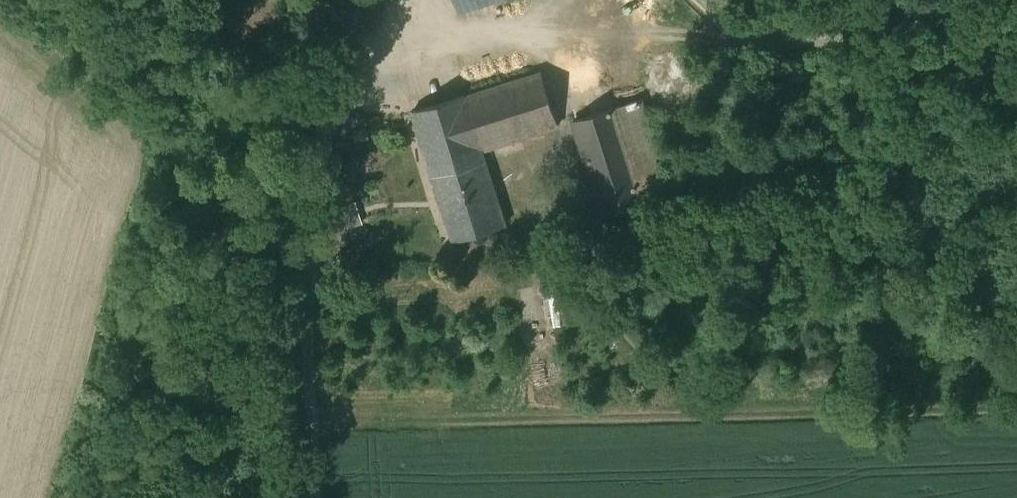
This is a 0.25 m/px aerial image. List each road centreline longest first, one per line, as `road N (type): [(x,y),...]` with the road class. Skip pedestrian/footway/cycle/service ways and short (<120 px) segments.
road 1 (unclassified): [(315,497),(308,287),(316,219)]
road 2 (track): [(746,48),(916,45),(1016,74)]
road 3 (track): [(403,0),(325,118),(316,219)]
road 4 (track): [(60,0),(106,46),(128,55),(238,0)]
road 5 (track): [(257,0),(360,70)]

